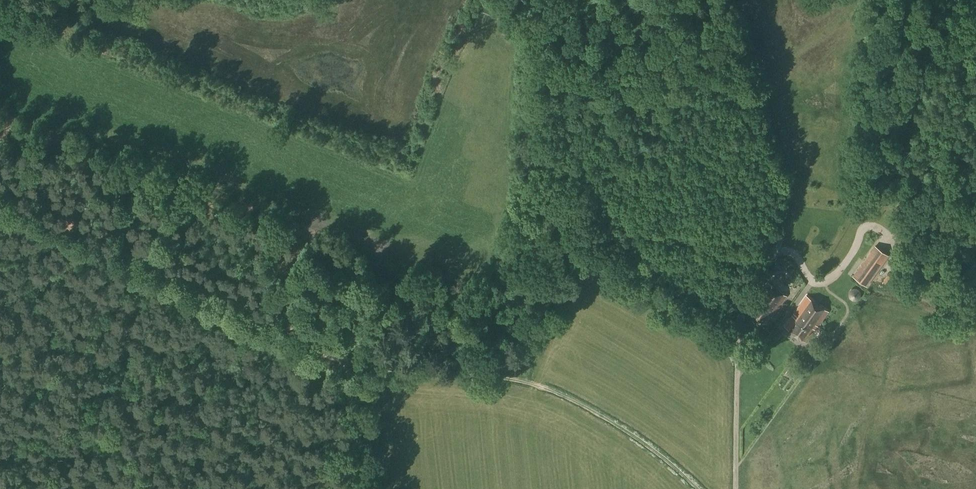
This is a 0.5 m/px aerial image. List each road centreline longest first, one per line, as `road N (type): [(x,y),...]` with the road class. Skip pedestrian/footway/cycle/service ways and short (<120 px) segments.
road 1 (track): [(737,346),(572,255),(534,268),(491,304),(469,308),(382,284),(350,365)]
road 2 (track): [(0,202),(350,365)]
road 3 (track): [(350,365),(508,377),(546,388),(633,435),(699,488)]
road 4 (unclassified): [(735,488),(737,346),(746,302)]

